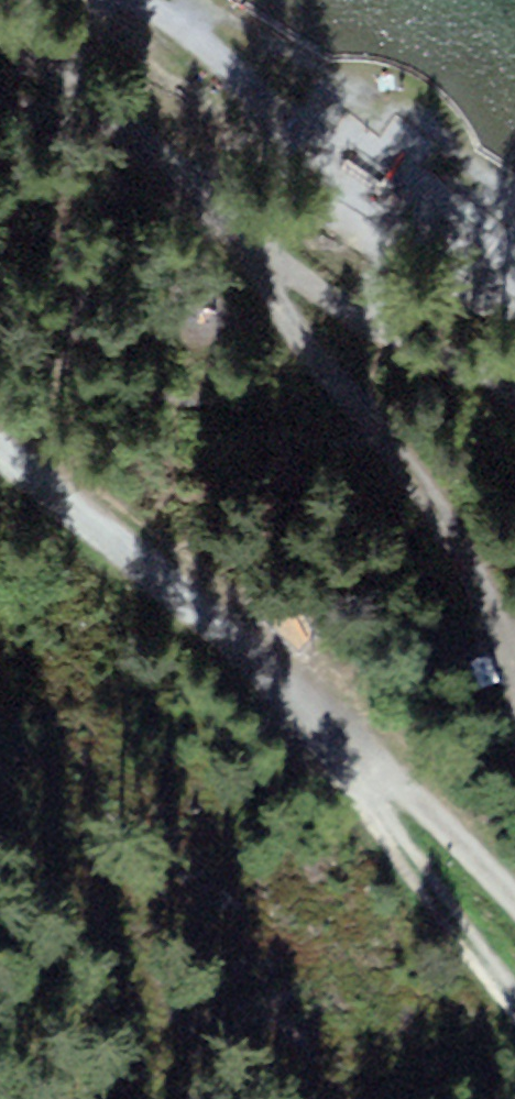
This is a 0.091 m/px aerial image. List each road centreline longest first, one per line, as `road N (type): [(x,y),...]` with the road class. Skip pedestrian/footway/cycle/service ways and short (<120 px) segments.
road 1 (track): [(0,443),(252,651),(365,758)]
road 2 (track): [(266,271),(286,317),(374,426),(514,677)]
road 3 (track): [(365,758),(354,789),(514,989)]
road 4 (track): [(365,758),(514,900)]
road 5 (track): [(253,92),(209,47),(139,0)]

